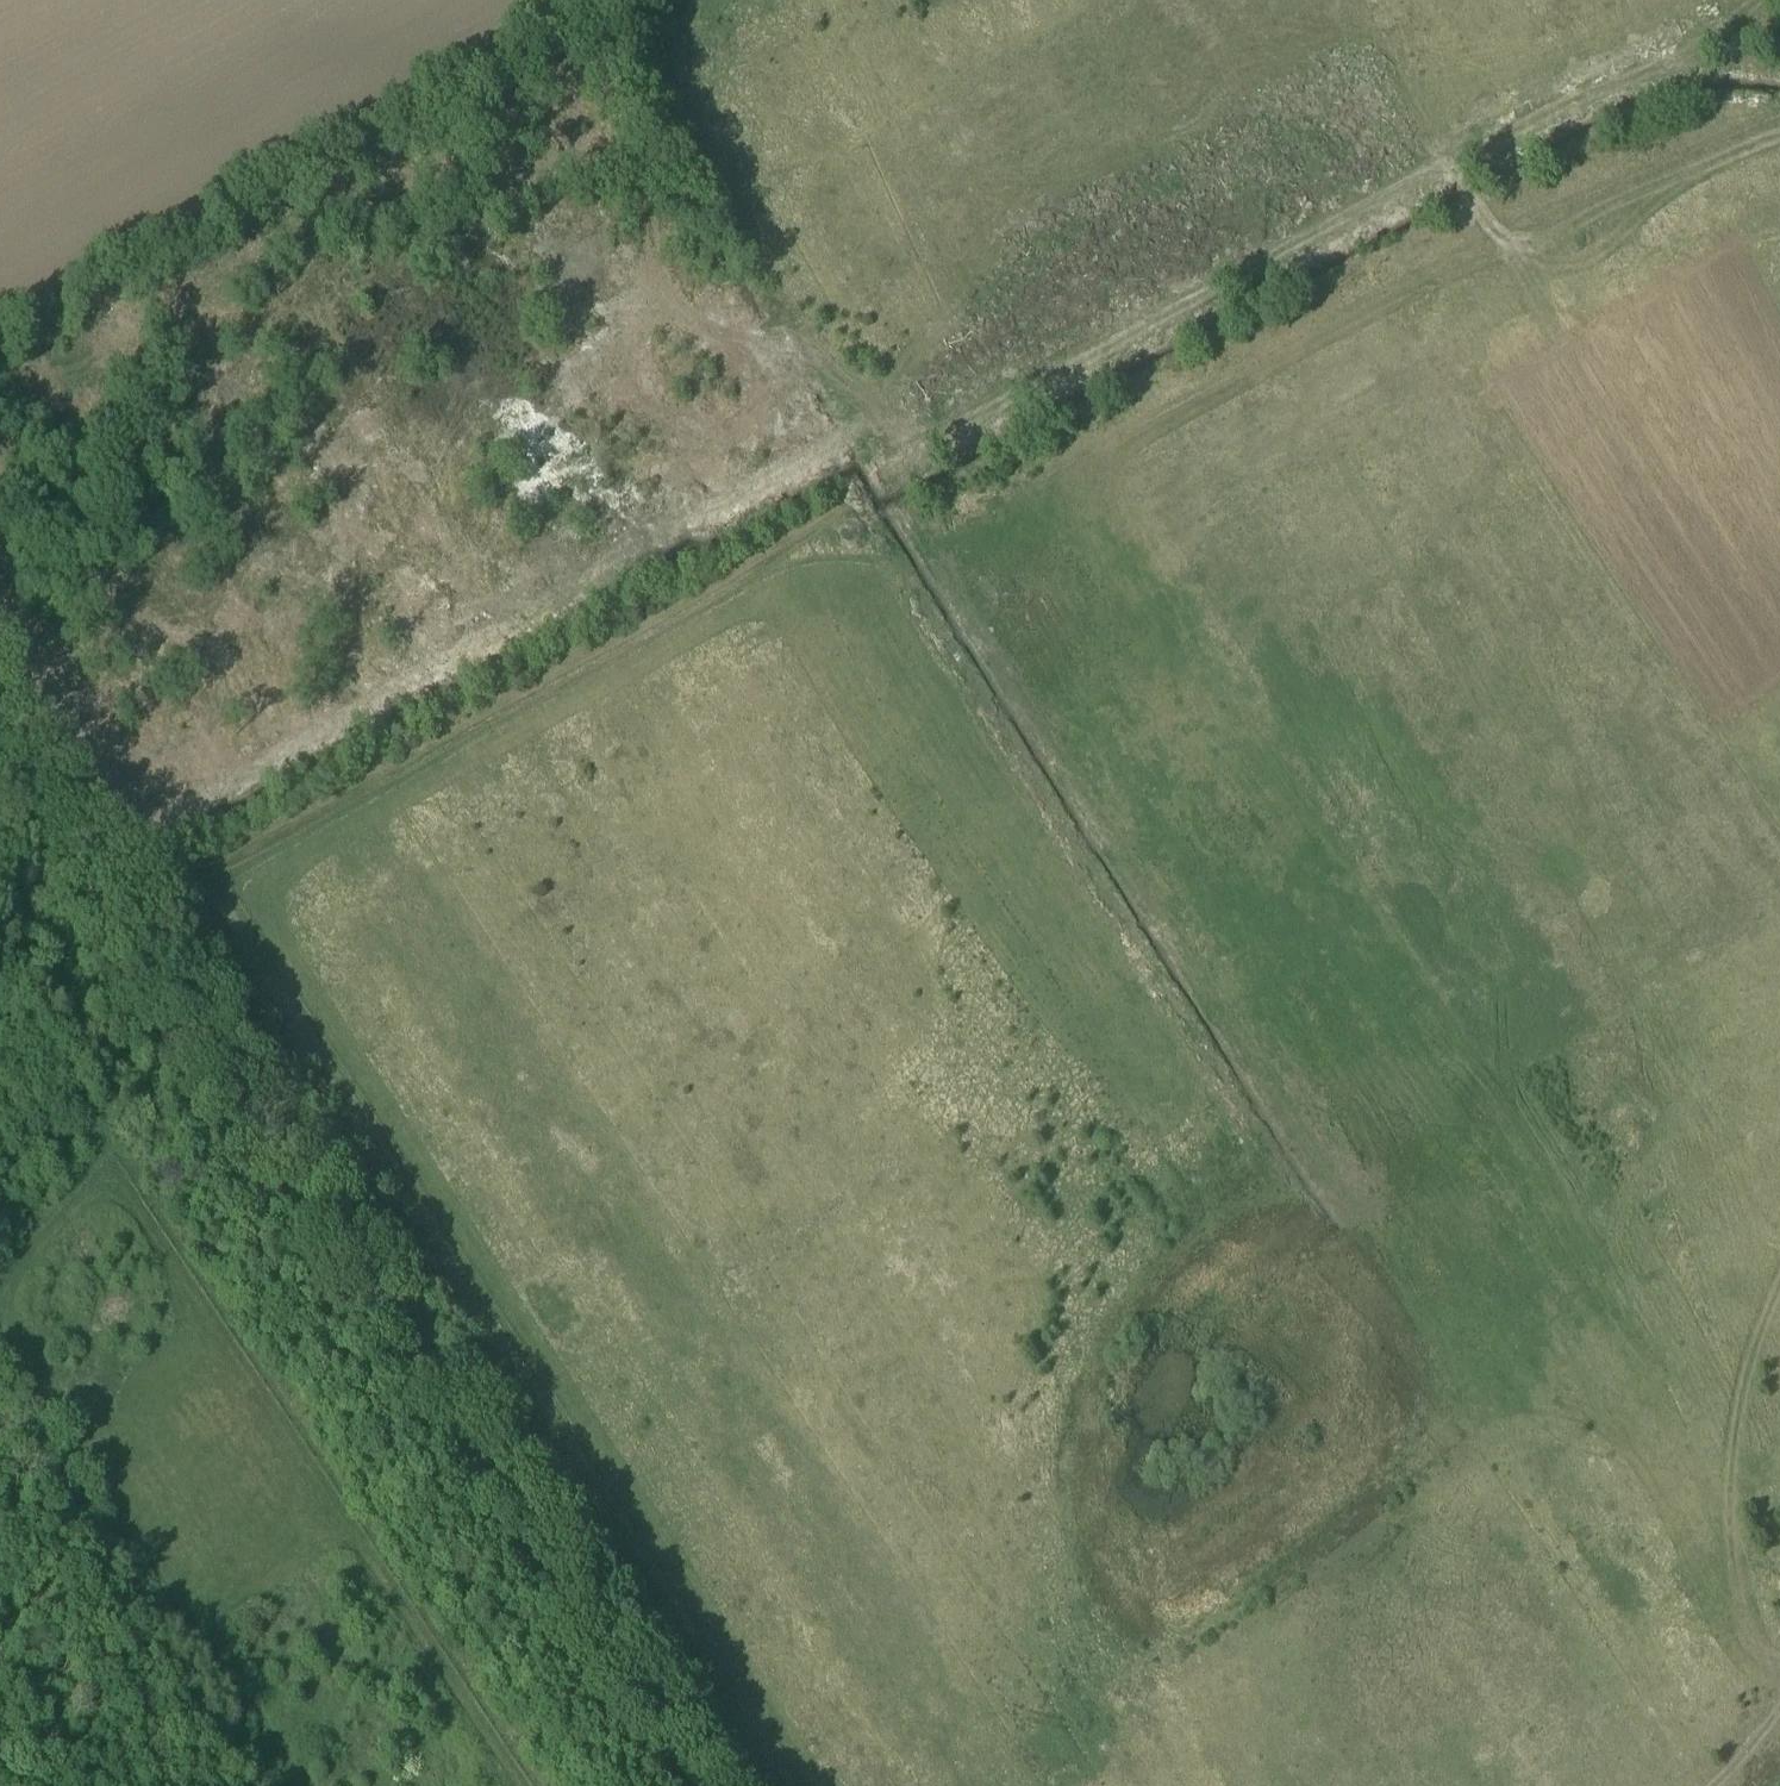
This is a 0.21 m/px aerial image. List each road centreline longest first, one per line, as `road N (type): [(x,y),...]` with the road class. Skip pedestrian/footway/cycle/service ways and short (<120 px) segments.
road 1 (track): [(114,891),(215,875),(748,580),(904,460),(1044,381),(1770,0)]
road 2 (unclassified): [(0,716),(699,1785)]
road 3 (track): [(1453,166),(1496,234),(1524,242),(1779,138)]

